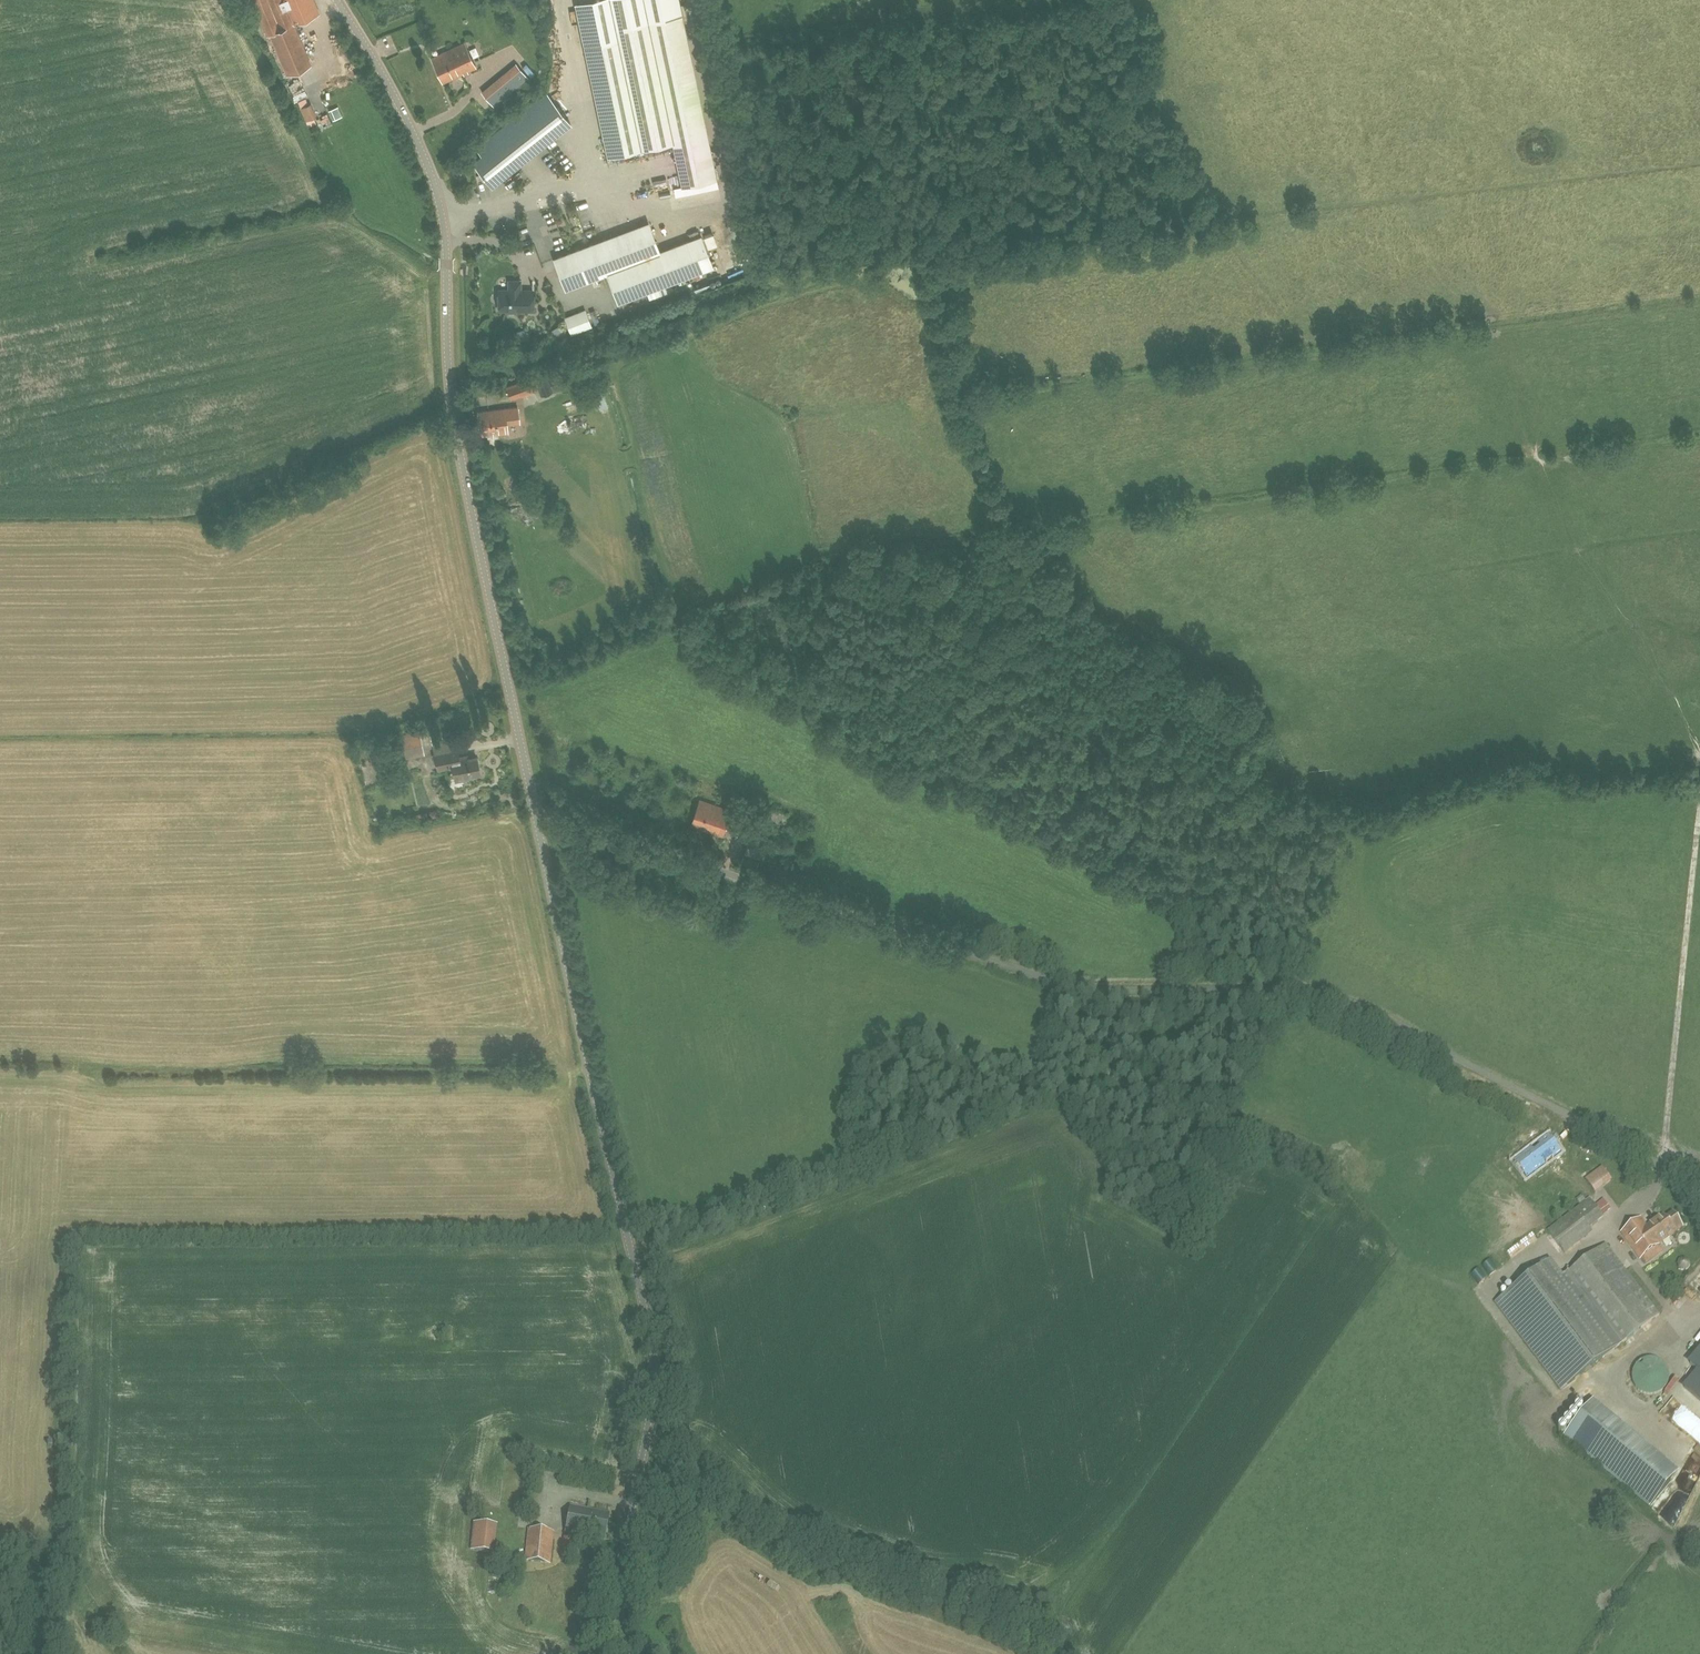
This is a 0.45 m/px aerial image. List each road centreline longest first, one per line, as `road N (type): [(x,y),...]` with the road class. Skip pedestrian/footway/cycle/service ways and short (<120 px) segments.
road 1 (unclassified): [(1699,1190),(1670,1168),(1344,998),(1296,989),(1073,986),(535,810)]
road 2 (tertiary): [(616,1653),(655,1375),(535,810)]
road 3 (tertiary): [(535,810),(454,417),(439,203),(387,81),(337,0)]
road 4 (track): [(620,1615),(668,1600),(706,1517),(719,1513),(823,1563),(1009,1626),(1043,1653)]
road 5 (track): [(106,1071),(590,1070)]

